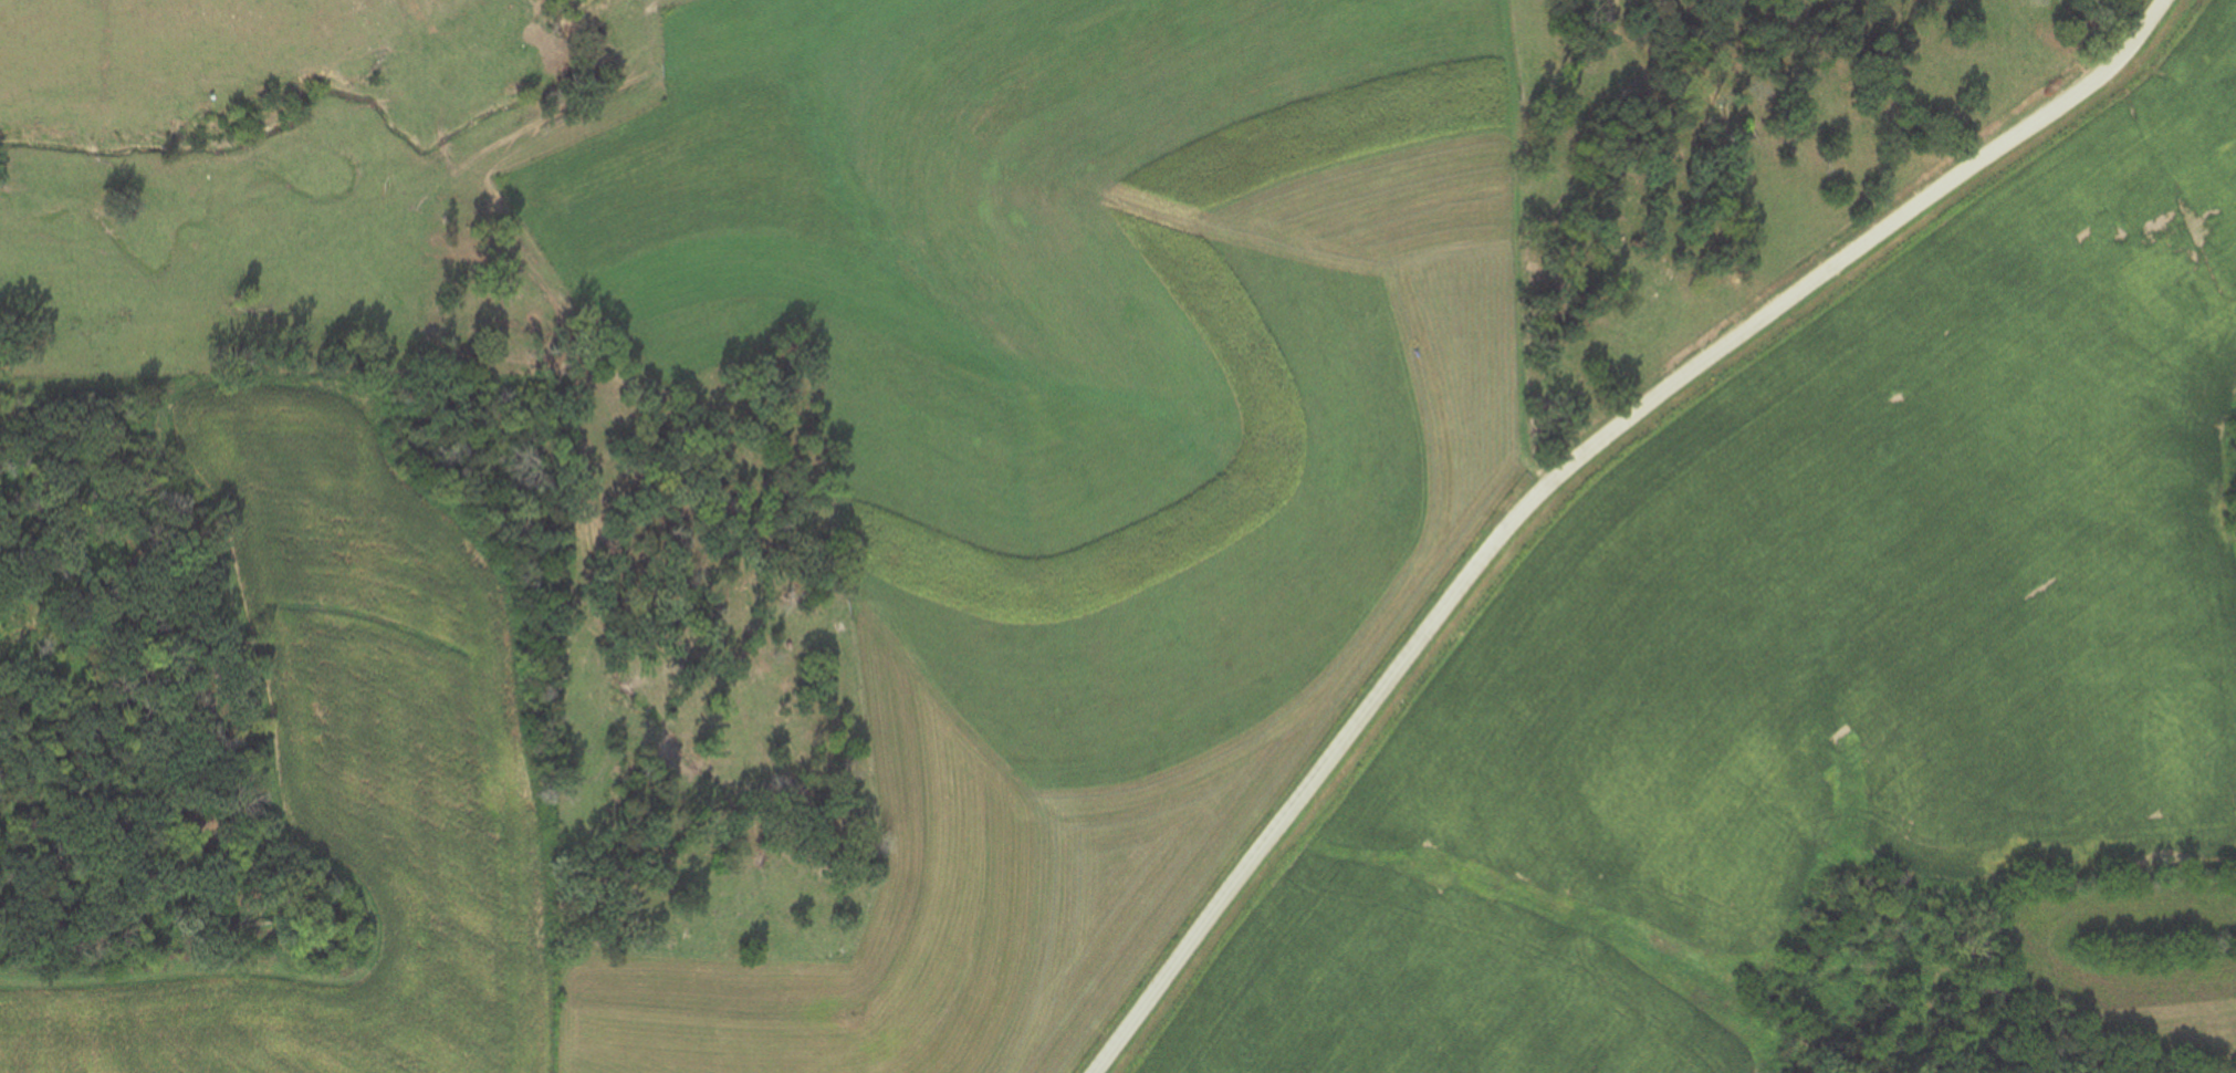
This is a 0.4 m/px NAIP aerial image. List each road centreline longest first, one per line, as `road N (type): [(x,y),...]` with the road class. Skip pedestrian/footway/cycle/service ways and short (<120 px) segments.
road 1 (residential): [(1097,1072),(1514,520),(1696,367),(2099,76),(2164,0)]

